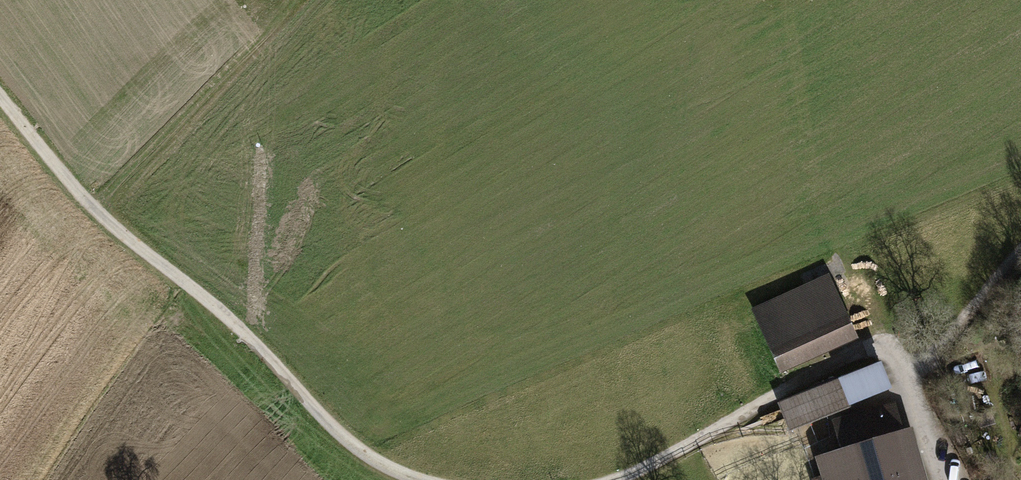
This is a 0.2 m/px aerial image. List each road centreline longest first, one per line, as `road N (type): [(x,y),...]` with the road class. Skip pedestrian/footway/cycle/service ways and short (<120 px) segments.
road 1 (track): [(421,479),(342,437),(231,320),(96,210),(0,97)]
road 2 (track): [(96,210),(289,0)]
road 3 (track): [(867,348),(614,479)]
road 4 (track): [(907,384),(1020,247)]
road 5 (unclassified): [(941,479),(899,368),(884,349),(867,348)]

